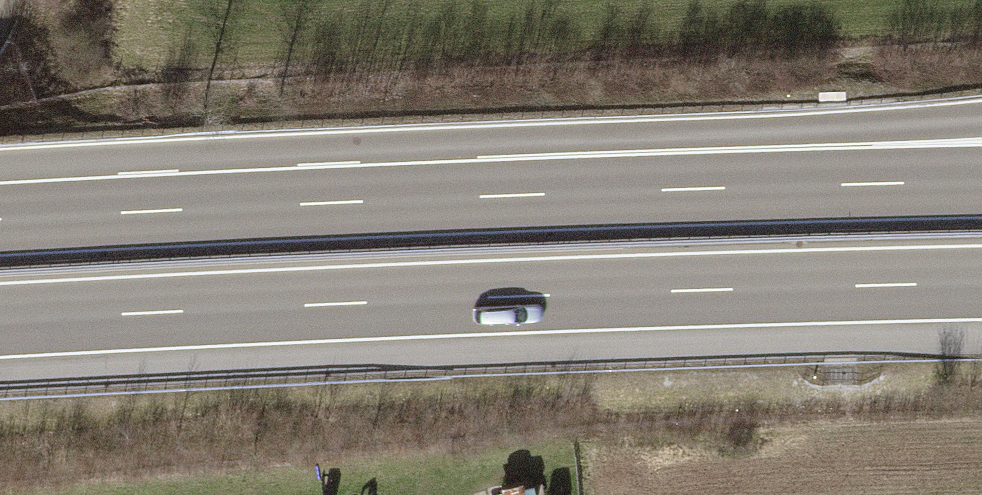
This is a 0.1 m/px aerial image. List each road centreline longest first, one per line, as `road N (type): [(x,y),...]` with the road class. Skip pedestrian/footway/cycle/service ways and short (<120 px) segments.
road 1 (motorway): [(0,321),(981,284)]
road 2 (motorway): [(981,125),(261,204)]
road 3 (motorway): [(981,182),(261,204)]
road 4 (motorway): [(261,204),(0,219)]

